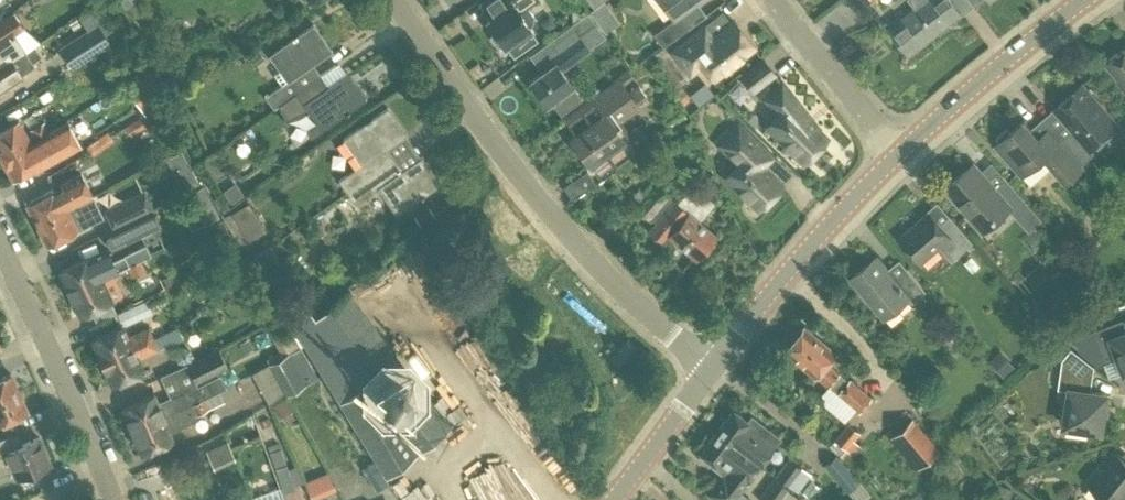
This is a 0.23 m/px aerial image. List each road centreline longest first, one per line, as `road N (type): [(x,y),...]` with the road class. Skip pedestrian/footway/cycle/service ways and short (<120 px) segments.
road 1 (residential): [(711,374),(596,271),(531,197),(394,0)]
road 2 (tertiary): [(711,374),(898,158)]
road 3 (residential): [(110,499),(0,247)]
road 4 (tertiary): [(898,158),(1089,0)]
road 5 (residential): [(898,158),(767,0)]
road 6 (tertiary): [(615,499),(711,374)]

